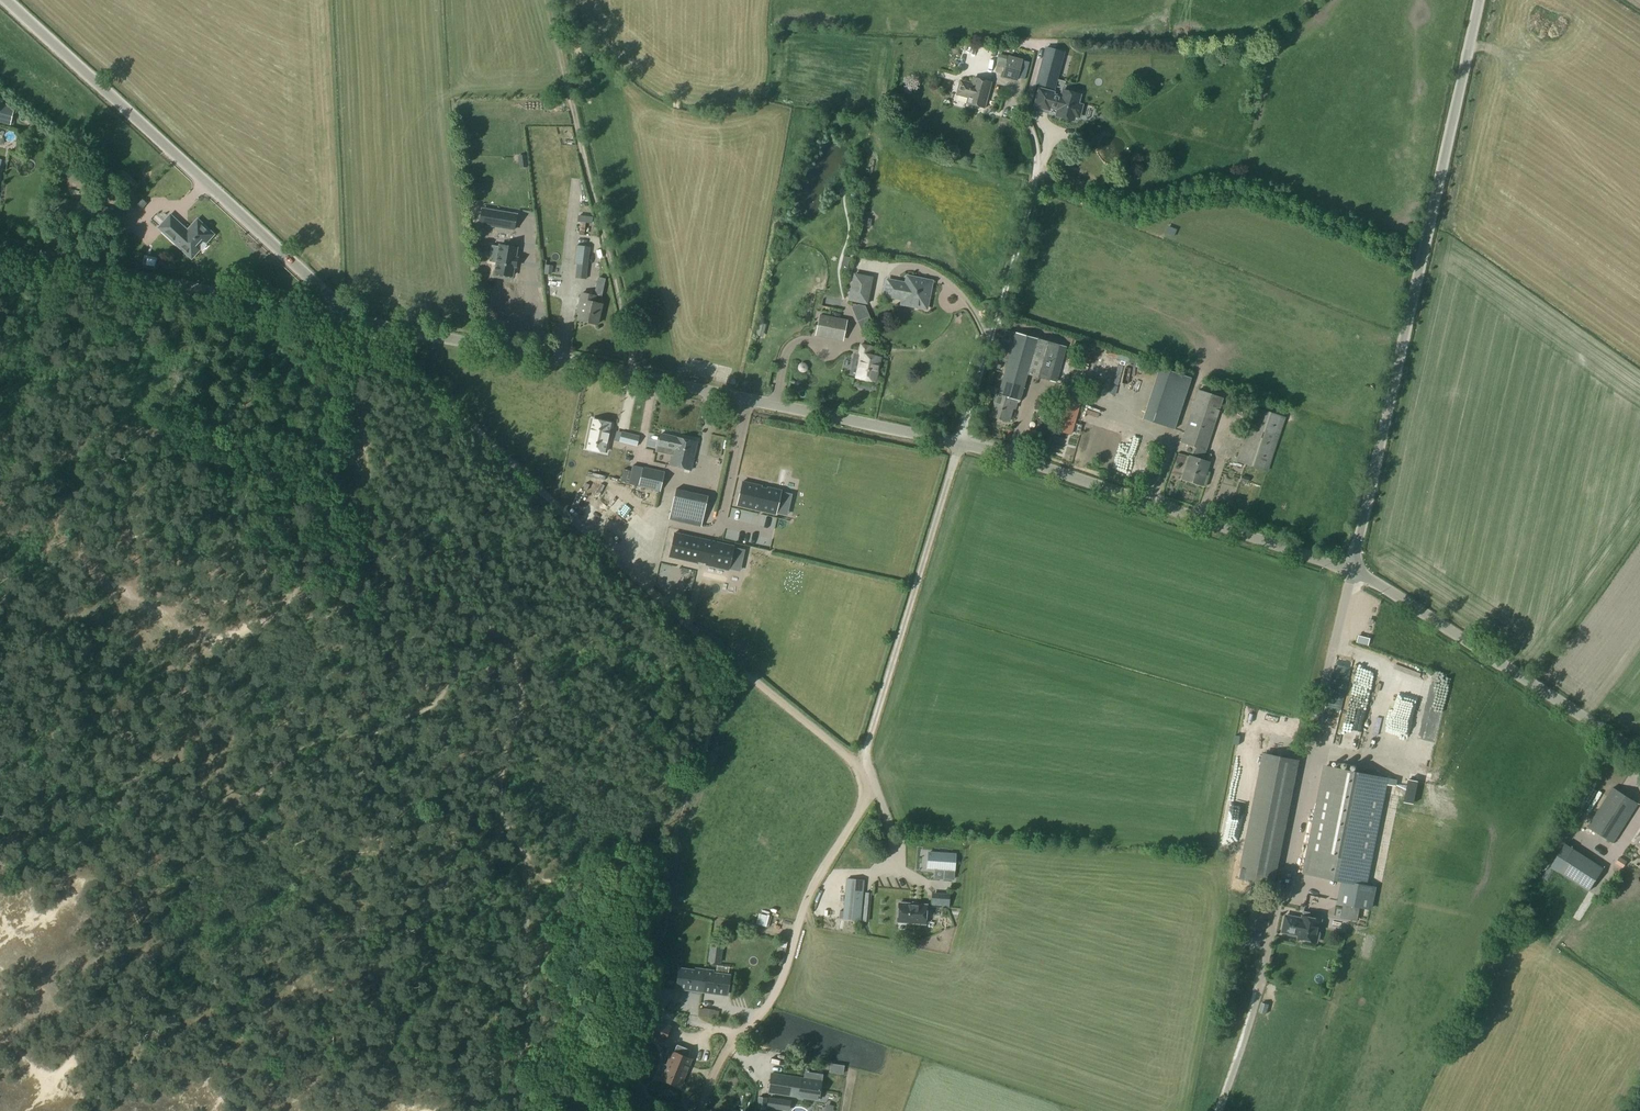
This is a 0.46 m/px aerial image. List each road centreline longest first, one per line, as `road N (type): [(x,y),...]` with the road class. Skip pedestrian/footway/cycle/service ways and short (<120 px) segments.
road 1 (track): [(696,1110),(715,1066),(784,979),(806,904),(865,803),(860,769),(354,320)]
road 2 (unclassified): [(1352,571),(959,444),(354,320)]
road 3 (unclassified): [(1352,571),(1479,0)]
road 4 (track): [(1221,1110),(1256,1007),(1352,571)]
road 5 (unclassified): [(354,320),(1,0)]
road 6 (track): [(518,703),(515,665),(491,631),(404,582),(368,537),(352,364),(367,331)]
road 7 (track): [(546,0),(634,378)]
road 8 (track): [(357,459),(286,478),(168,441),(37,467),(0,455)]
road 9 (unclassified): [(354,320),(0,252)]
road 10 (unclassified): [(1639,755),(1352,571)]
road 11 (track): [(860,769),(959,444)]
road 12 (track): [(1037,168),(959,444)]
road 13 (track): [(1041,42),(1024,113),(1037,168),(1092,198)]
road 14 (track): [(379,551),(281,477)]

